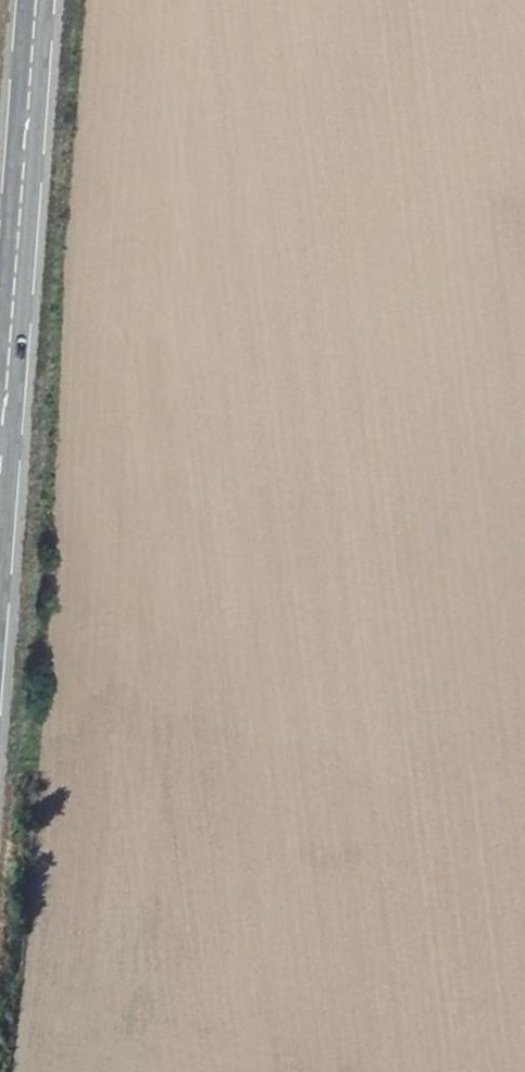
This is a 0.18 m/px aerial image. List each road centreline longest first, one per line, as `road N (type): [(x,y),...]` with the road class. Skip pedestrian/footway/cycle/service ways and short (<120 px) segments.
road 1 (primary): [(0,482),(36,0)]

